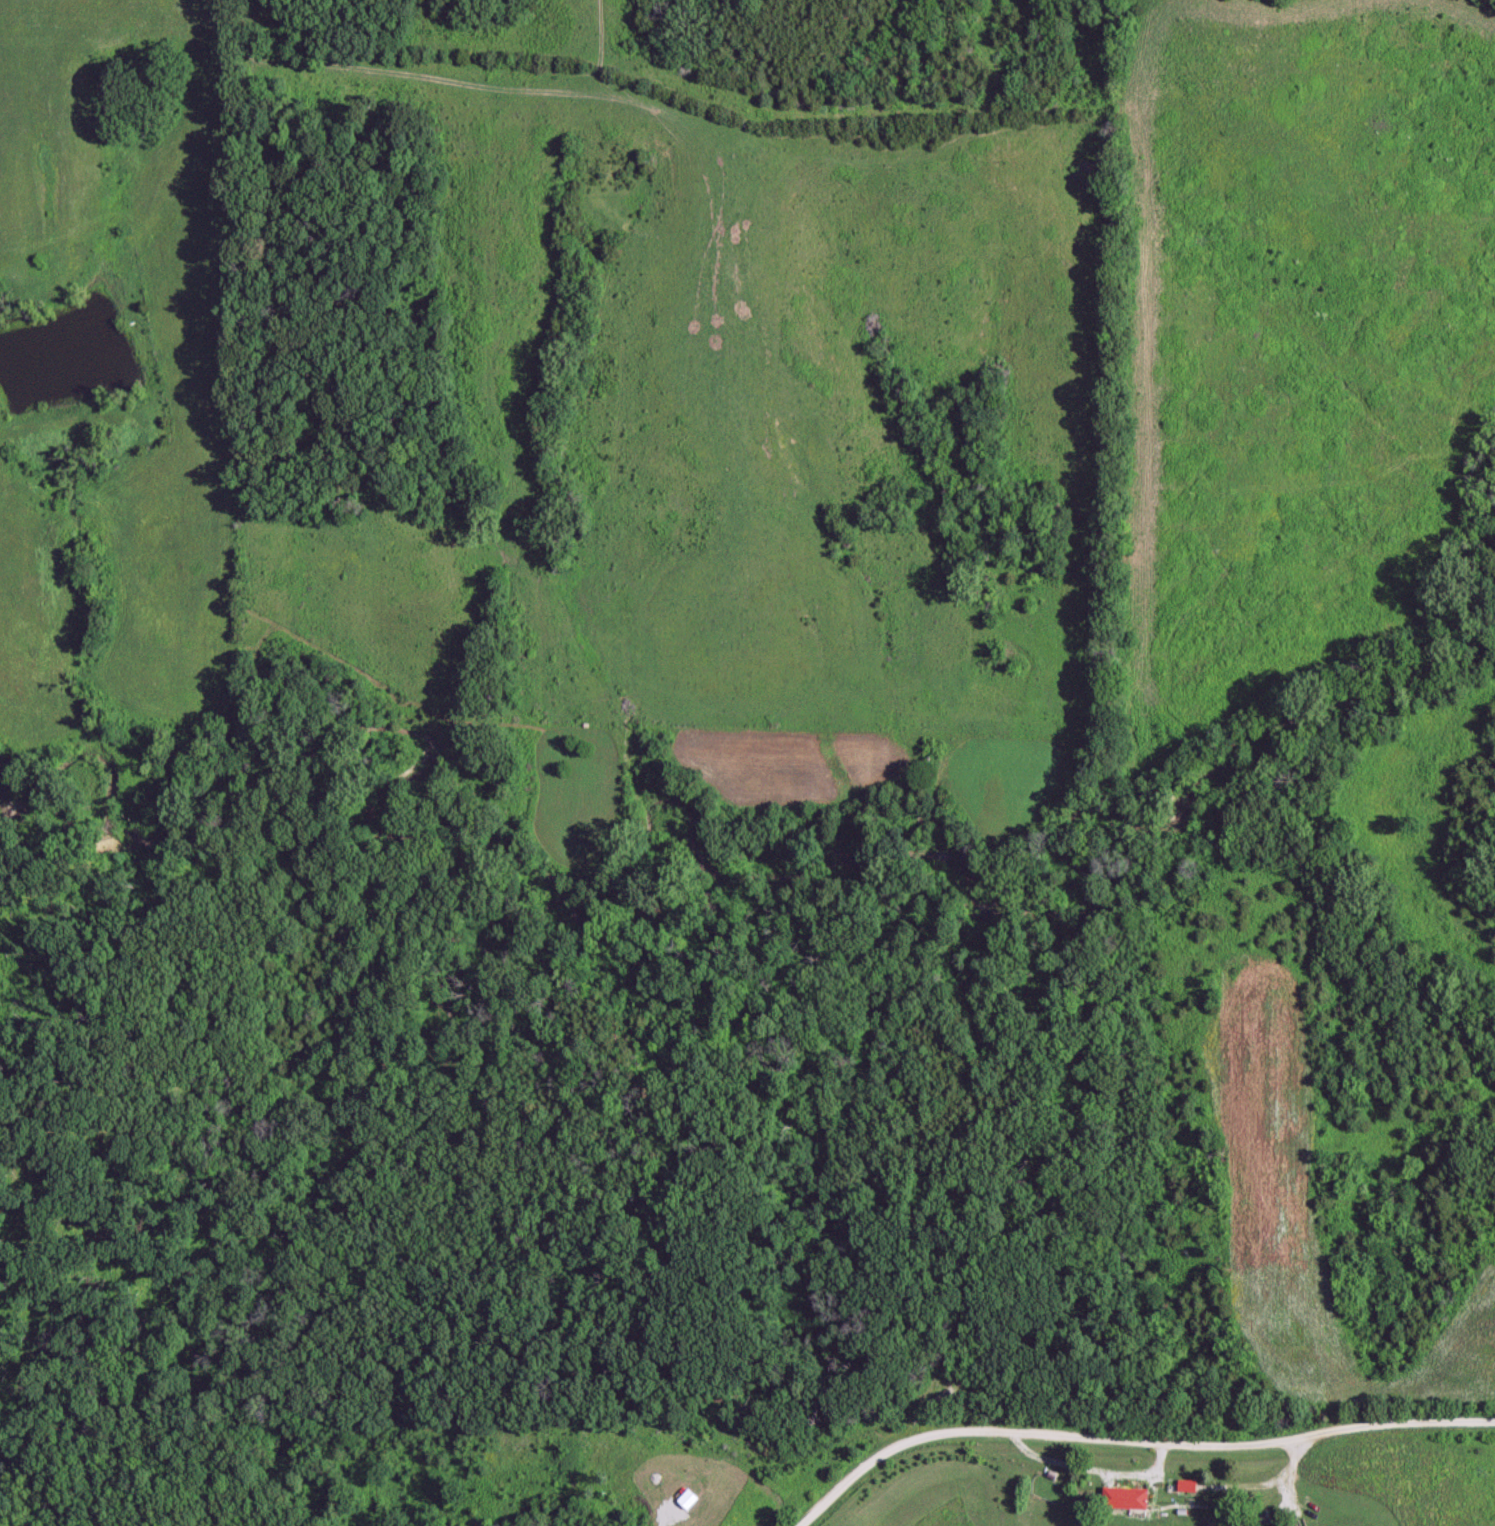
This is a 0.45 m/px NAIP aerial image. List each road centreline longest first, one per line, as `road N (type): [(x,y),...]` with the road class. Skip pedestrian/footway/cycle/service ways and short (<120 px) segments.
road 1 (residential): [(808,1525),(890,1455),(927,1443),(1000,1436),(1207,1449),(1494,1422)]

